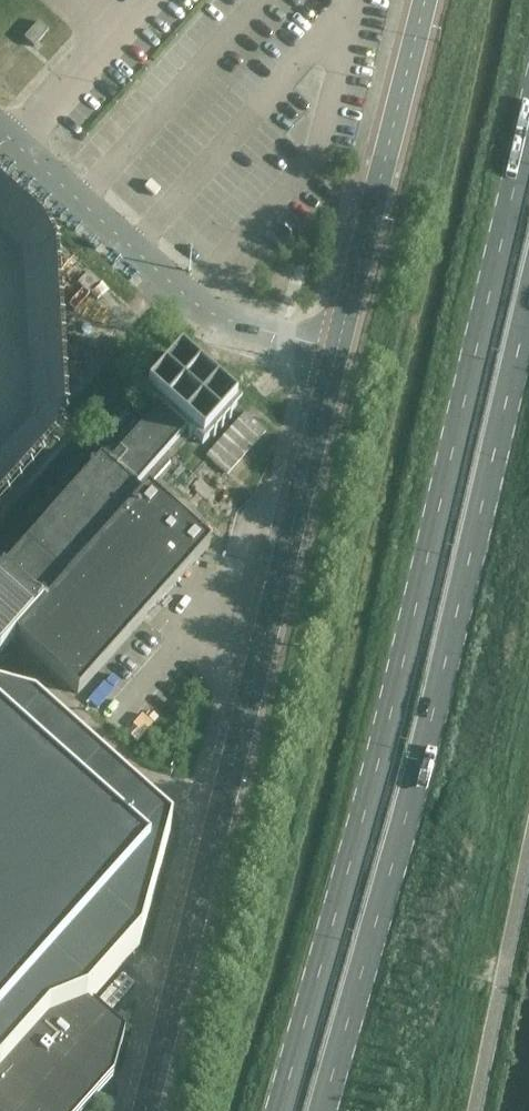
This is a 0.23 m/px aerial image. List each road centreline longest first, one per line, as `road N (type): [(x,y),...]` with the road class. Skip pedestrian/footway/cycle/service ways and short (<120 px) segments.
road 1 (primary): [(528,137),(404,663),(283,1110)]
road 2 (primary): [(321,1110),(444,671),(528,311)]
road 3 (unclassified): [(144,1110),(337,346)]
road 4 (unclassified): [(0,131),(205,311),(337,346)]
road 5 (unclassified): [(337,346),(425,0)]

